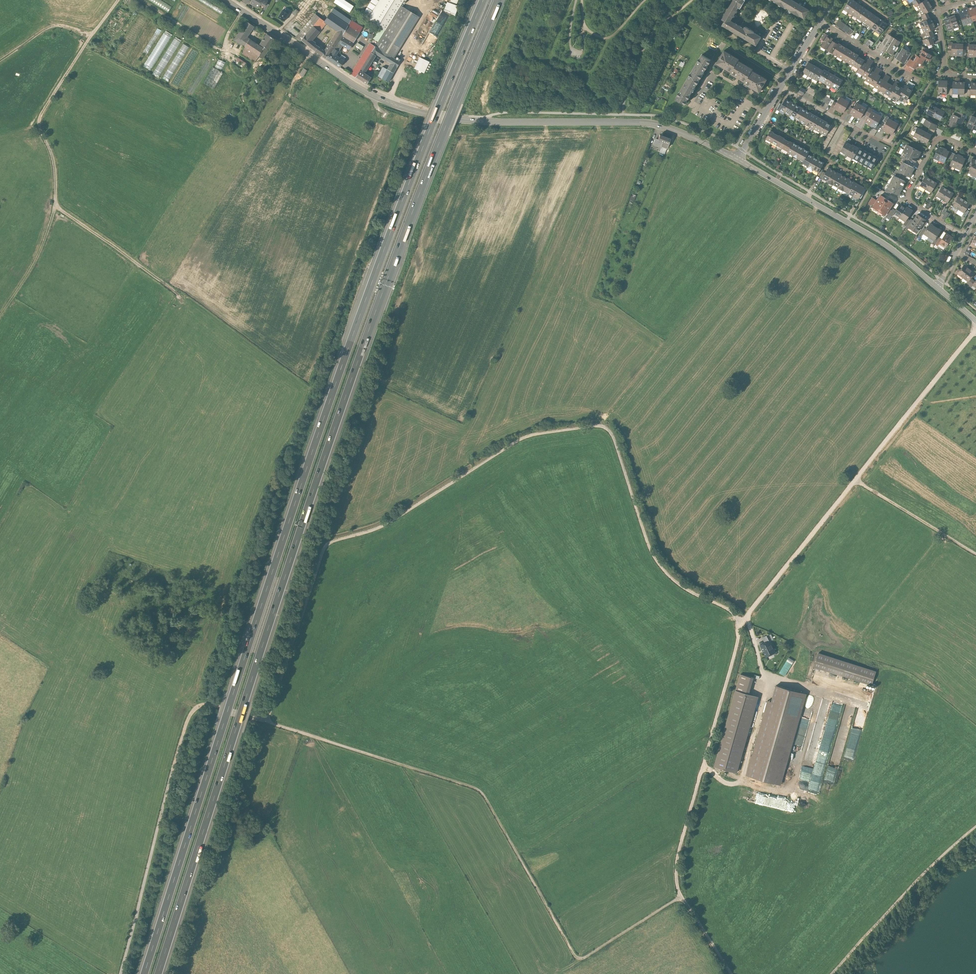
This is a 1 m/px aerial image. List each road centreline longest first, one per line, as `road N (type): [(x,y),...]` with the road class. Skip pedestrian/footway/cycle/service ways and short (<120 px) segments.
road 1 (motorway): [(486,0),(319,433),(144,973)]
road 2 (motorway): [(159,973),(332,437),(442,134),(500,0)]
road 3 (track): [(266,724),(326,547),(381,527),(533,435),(608,430),(661,567),(743,621)]
road 4 (tertiary): [(225,0),(360,88),(412,111),(484,122),(647,123),(738,160)]
road 5 (track): [(680,897),(582,962),(477,791),(266,724)]
road 6 (track): [(178,293),(55,207),(53,160),(37,125),(118,0)]
road 7 (track): [(266,724),(212,708),(188,719),(121,973)]
road 8 (track): [(412,111),(314,385),(308,383)]
road 9 (track): [(680,897),(679,852),(743,621)]
road 10 (tertiary): [(738,160),(878,239),(938,287)]
road 11 (track): [(975,822),(830,973)]
road 12 (track): [(856,481),(975,330)]
road 13 (track): [(743,621),(856,481)]
road 14 (track): [(142,0),(226,53),(243,12)]
road 15 (track): [(975,554),(856,481)]
road 16 (track): [(0,315),(38,257),(55,207)]

